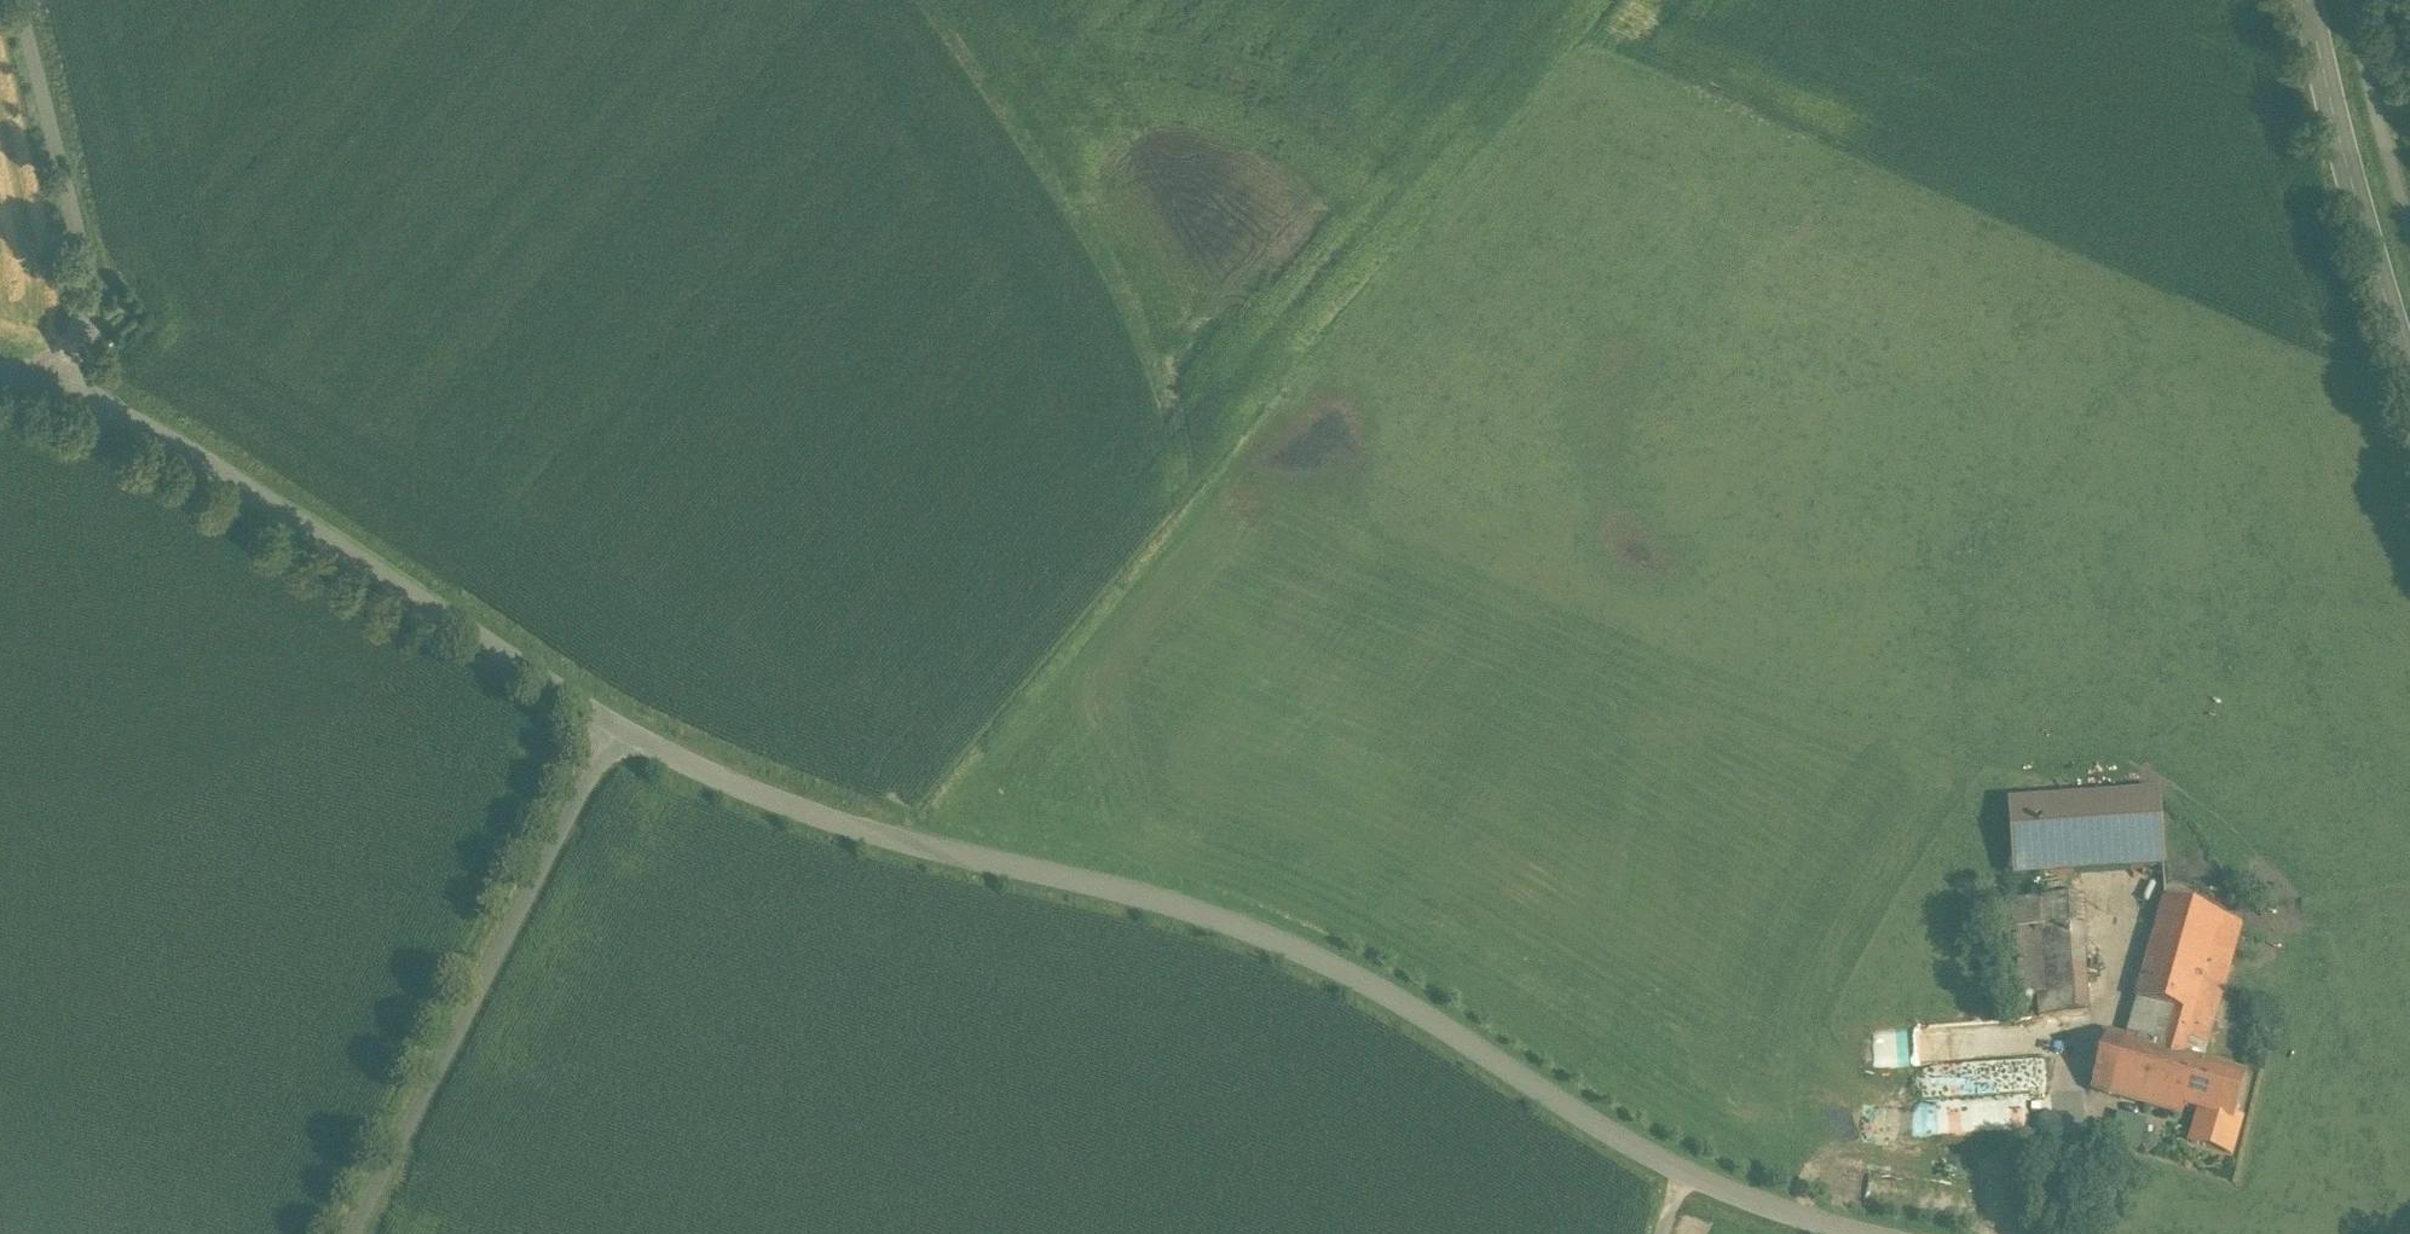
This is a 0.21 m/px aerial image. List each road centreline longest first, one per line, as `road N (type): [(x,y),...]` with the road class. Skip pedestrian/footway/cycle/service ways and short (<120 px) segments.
road 1 (unclassified): [(614,734),(752,799),(869,838),(1221,922),(1338,971),(1451,1031),(1672,1164),(1790,1215),(1864,1233)]
road 2 (unclassified): [(70,395),(266,506),(614,734)]
road 3 (unclassified): [(354,1233),(614,734)]
road 4 (unclassified): [(70,395),(84,286),(78,222),(15,0)]
road 5 (secondary): [(2409,383),(2307,0)]

